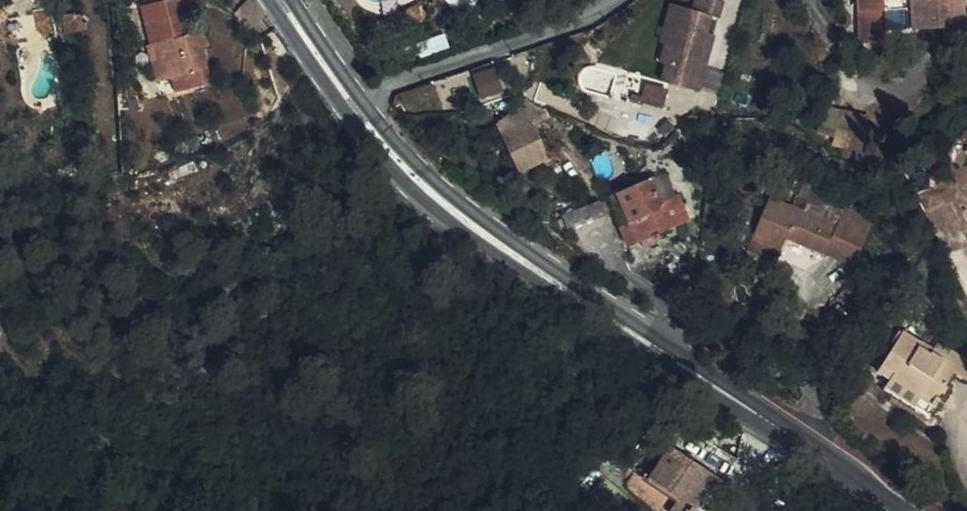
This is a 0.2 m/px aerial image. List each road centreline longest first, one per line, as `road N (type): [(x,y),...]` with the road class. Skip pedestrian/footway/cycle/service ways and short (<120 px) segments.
road 1 (secondary): [(928,510),(447,208),(378,140),(288,0)]

